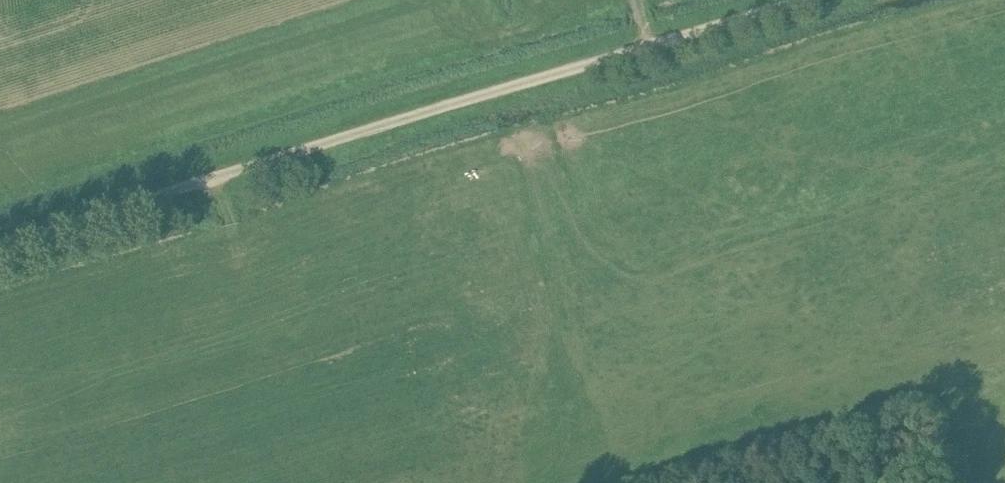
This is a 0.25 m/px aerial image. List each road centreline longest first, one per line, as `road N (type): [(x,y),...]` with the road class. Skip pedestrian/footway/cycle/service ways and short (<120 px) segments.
road 1 (track): [(821,0),(0,246)]

